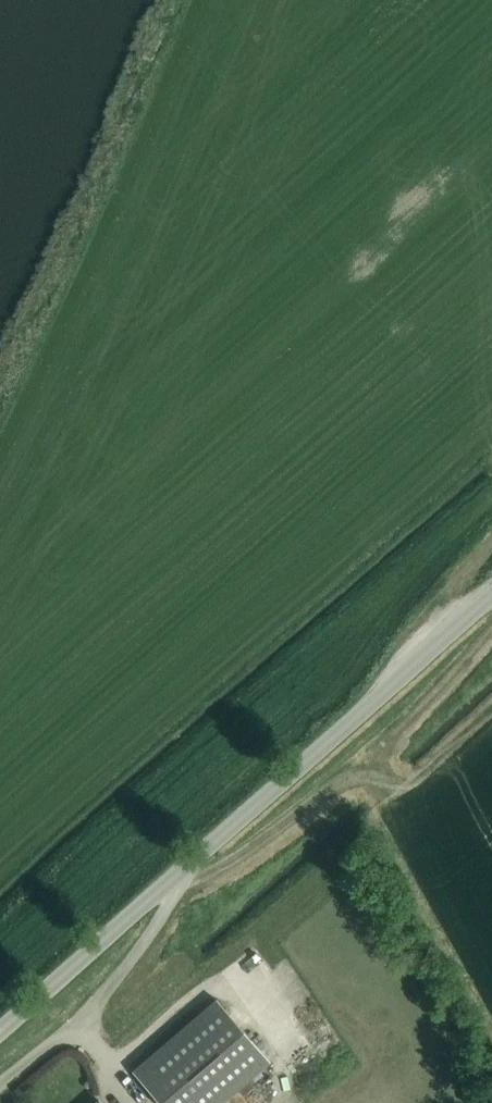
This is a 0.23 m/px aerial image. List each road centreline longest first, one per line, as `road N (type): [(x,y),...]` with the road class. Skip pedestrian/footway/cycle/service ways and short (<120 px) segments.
road 1 (unclassified): [(0,1029),(491,591)]

